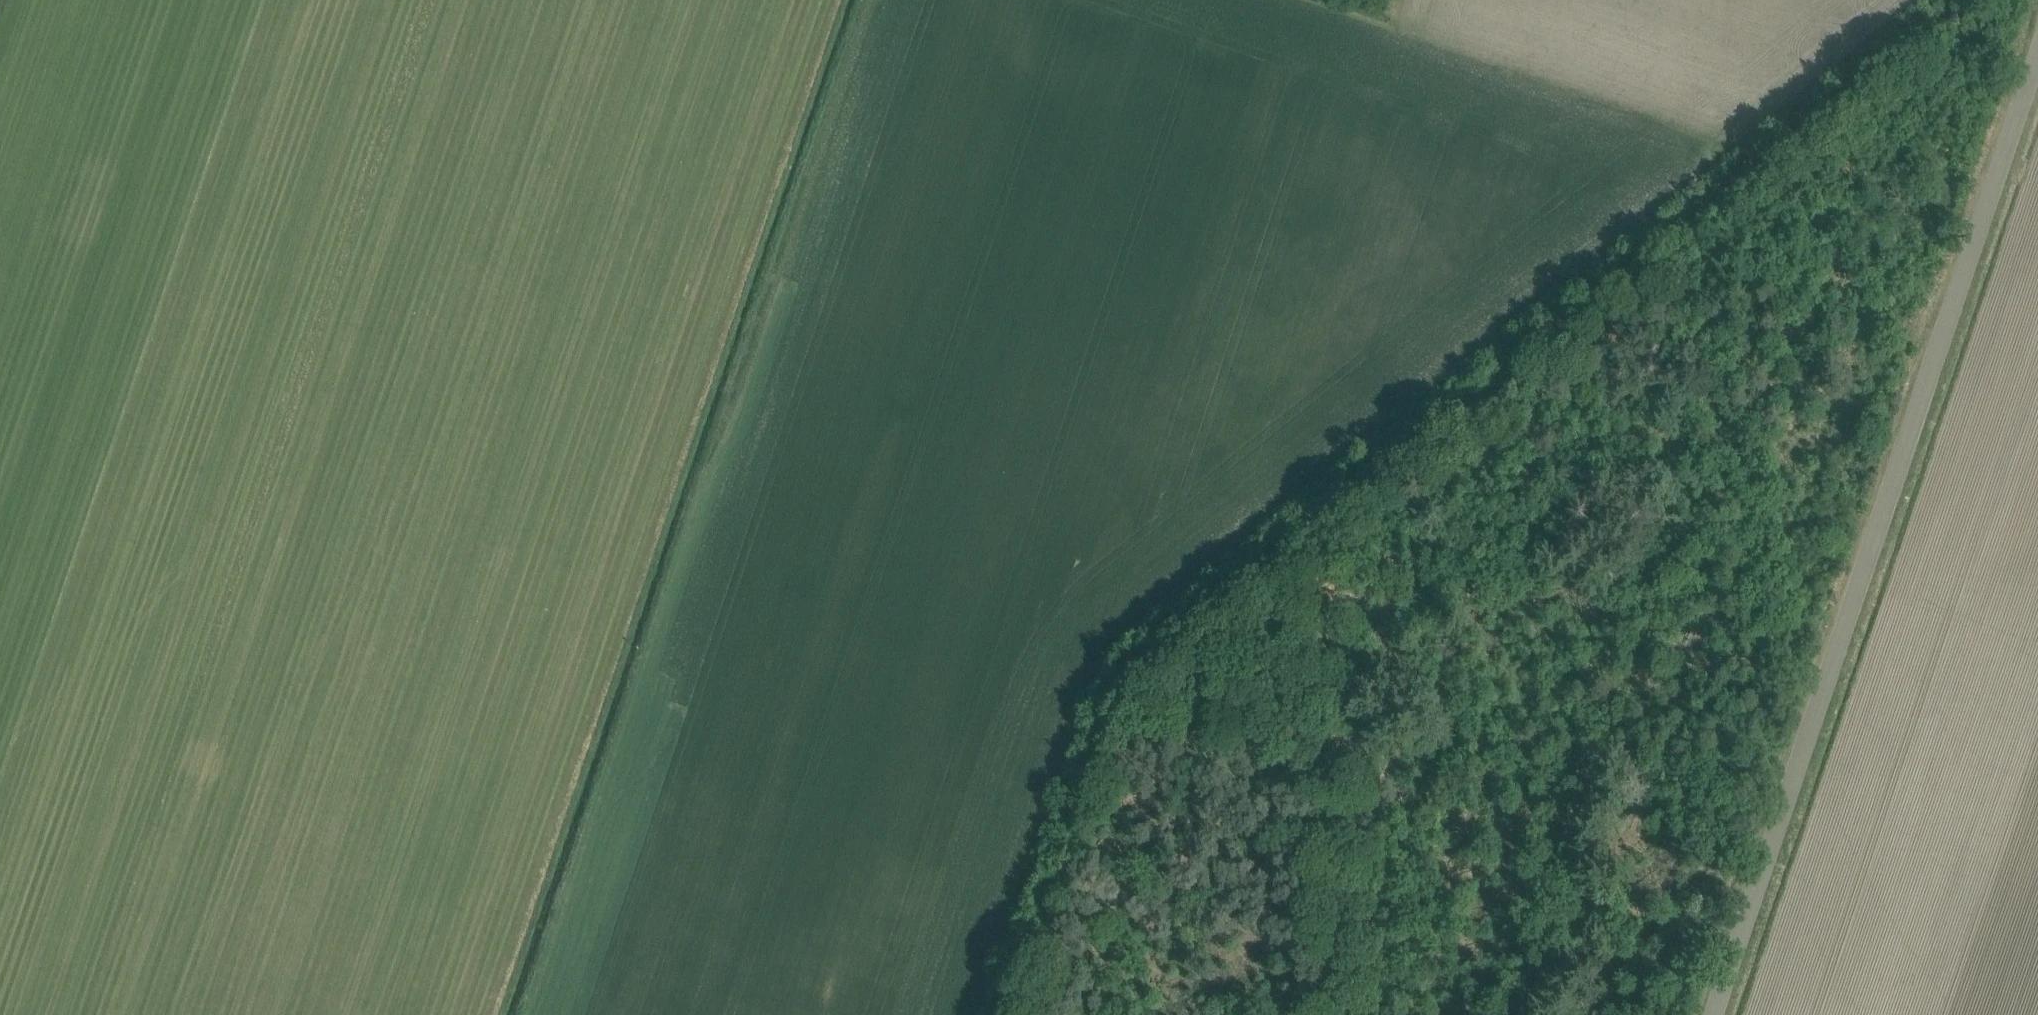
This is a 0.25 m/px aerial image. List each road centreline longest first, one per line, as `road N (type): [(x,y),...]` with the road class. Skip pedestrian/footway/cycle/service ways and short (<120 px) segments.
road 1 (unclassified): [(1714,1014),(2037,66)]
road 2 (track): [(1335,1014),(1323,504)]

